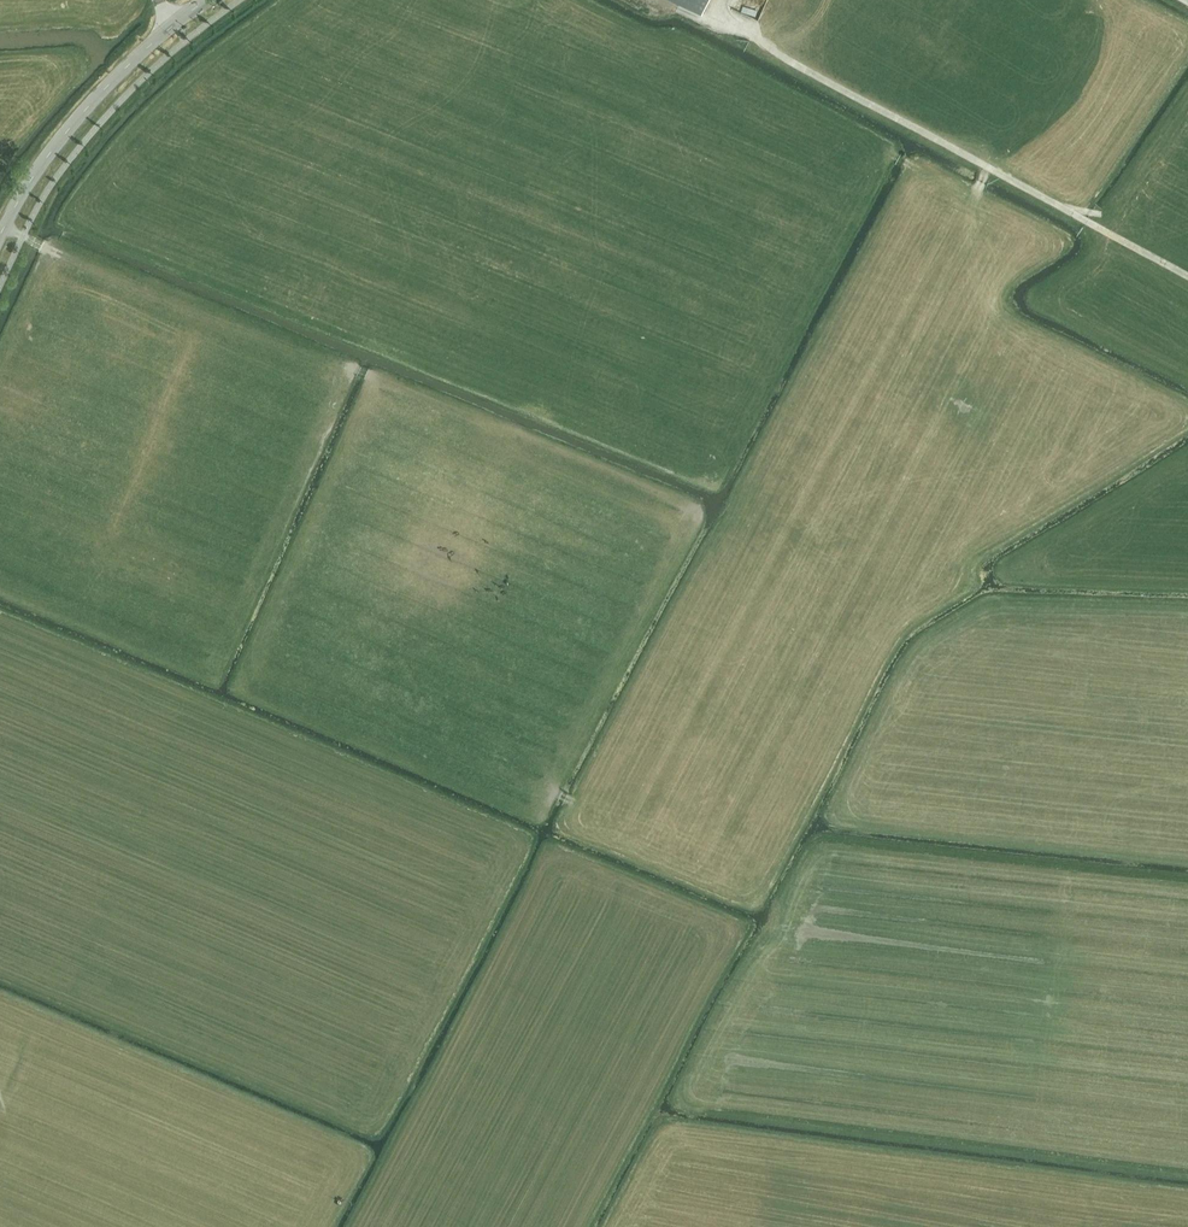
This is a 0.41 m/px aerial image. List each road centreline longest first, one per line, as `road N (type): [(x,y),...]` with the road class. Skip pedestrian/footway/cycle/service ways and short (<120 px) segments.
road 1 (track): [(1187,276),(798,65),(714,14),(721,0)]
road 2 (secondary): [(0,236),(69,129),(206,0)]

